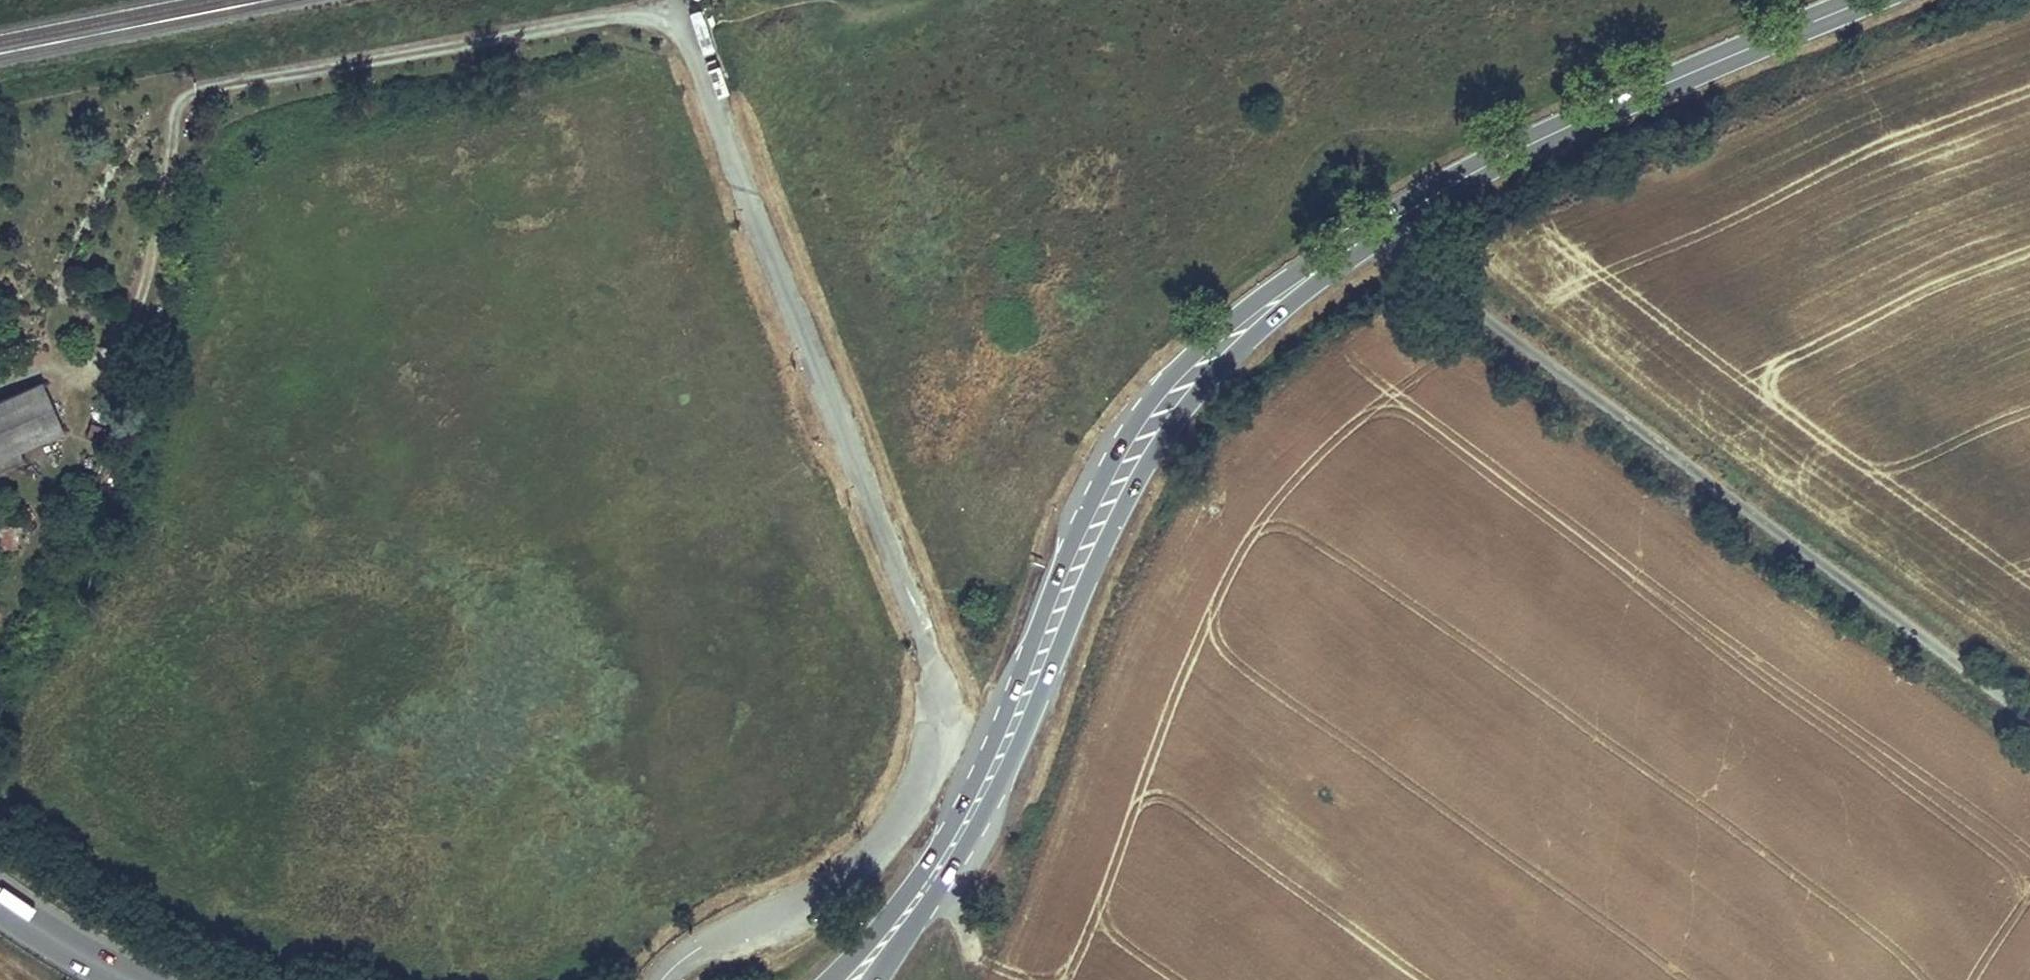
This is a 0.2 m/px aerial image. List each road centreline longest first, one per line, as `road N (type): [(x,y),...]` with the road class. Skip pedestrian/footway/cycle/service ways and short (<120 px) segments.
road 1 (primary): [(1870,0),(1463,178),(1320,268),(1195,374),(1095,526),(984,791),(876,952)]
road 2 (primary): [(0,902),(128,979)]

